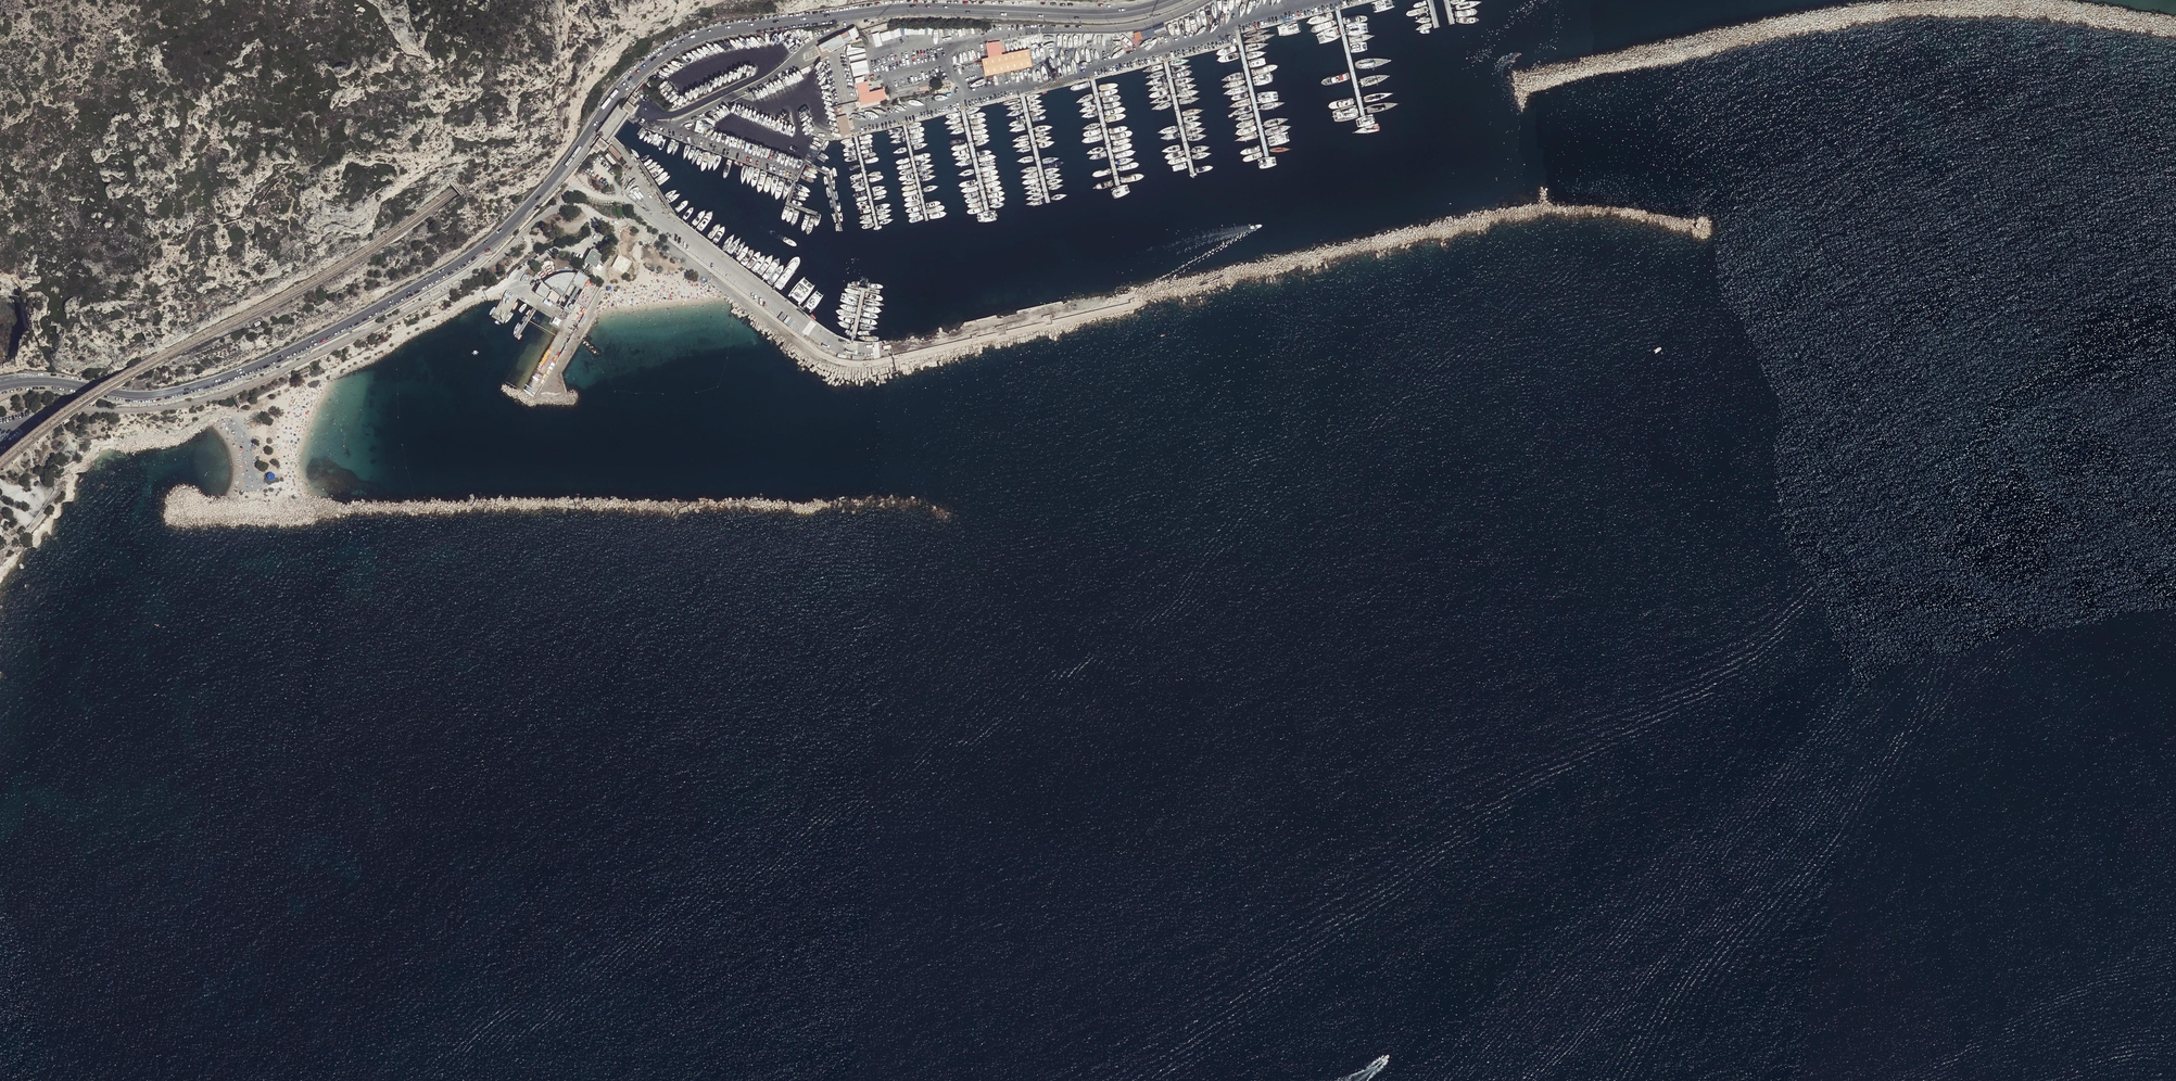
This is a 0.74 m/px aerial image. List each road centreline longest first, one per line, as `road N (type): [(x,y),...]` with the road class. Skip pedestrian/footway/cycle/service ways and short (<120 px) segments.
road 1 (primary): [(0,385),(41,381),(159,394),(248,368),(338,328),(457,264),(509,226),(622,87),(699,37),(897,10),(1102,15),(1176,0)]

